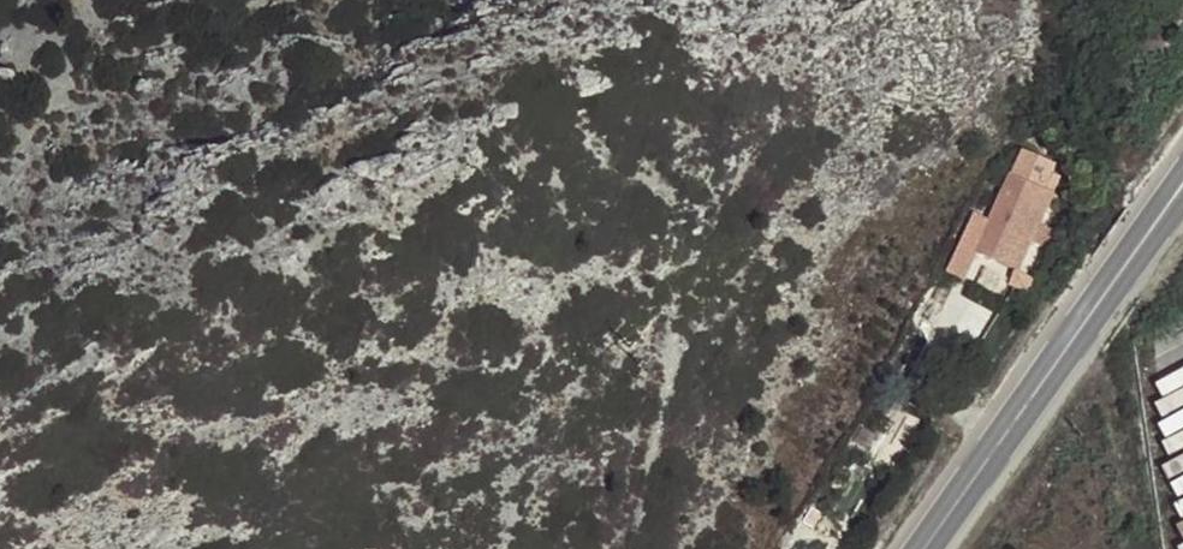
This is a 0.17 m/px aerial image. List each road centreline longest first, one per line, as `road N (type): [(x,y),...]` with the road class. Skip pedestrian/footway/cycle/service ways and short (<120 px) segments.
road 1 (secondary): [(929,548),(1139,257)]

